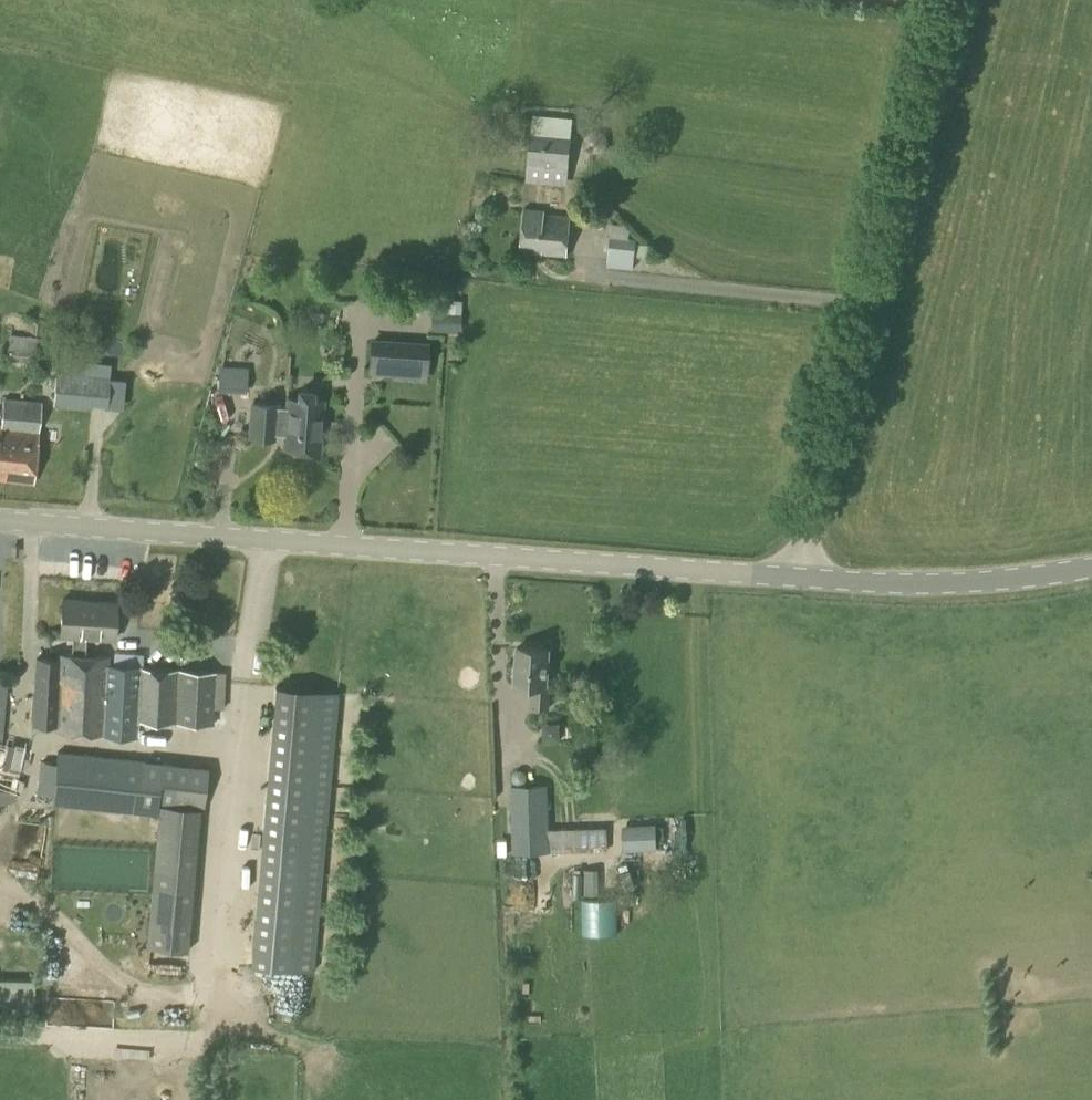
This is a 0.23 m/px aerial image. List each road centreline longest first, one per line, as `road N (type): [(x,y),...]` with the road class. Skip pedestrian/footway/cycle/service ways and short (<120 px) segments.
road 1 (tertiary): [(799,580),(0,523)]
road 2 (unclassified): [(799,580),(958,0)]
road 3 (tertiary): [(799,580),(913,585),(1091,567)]

